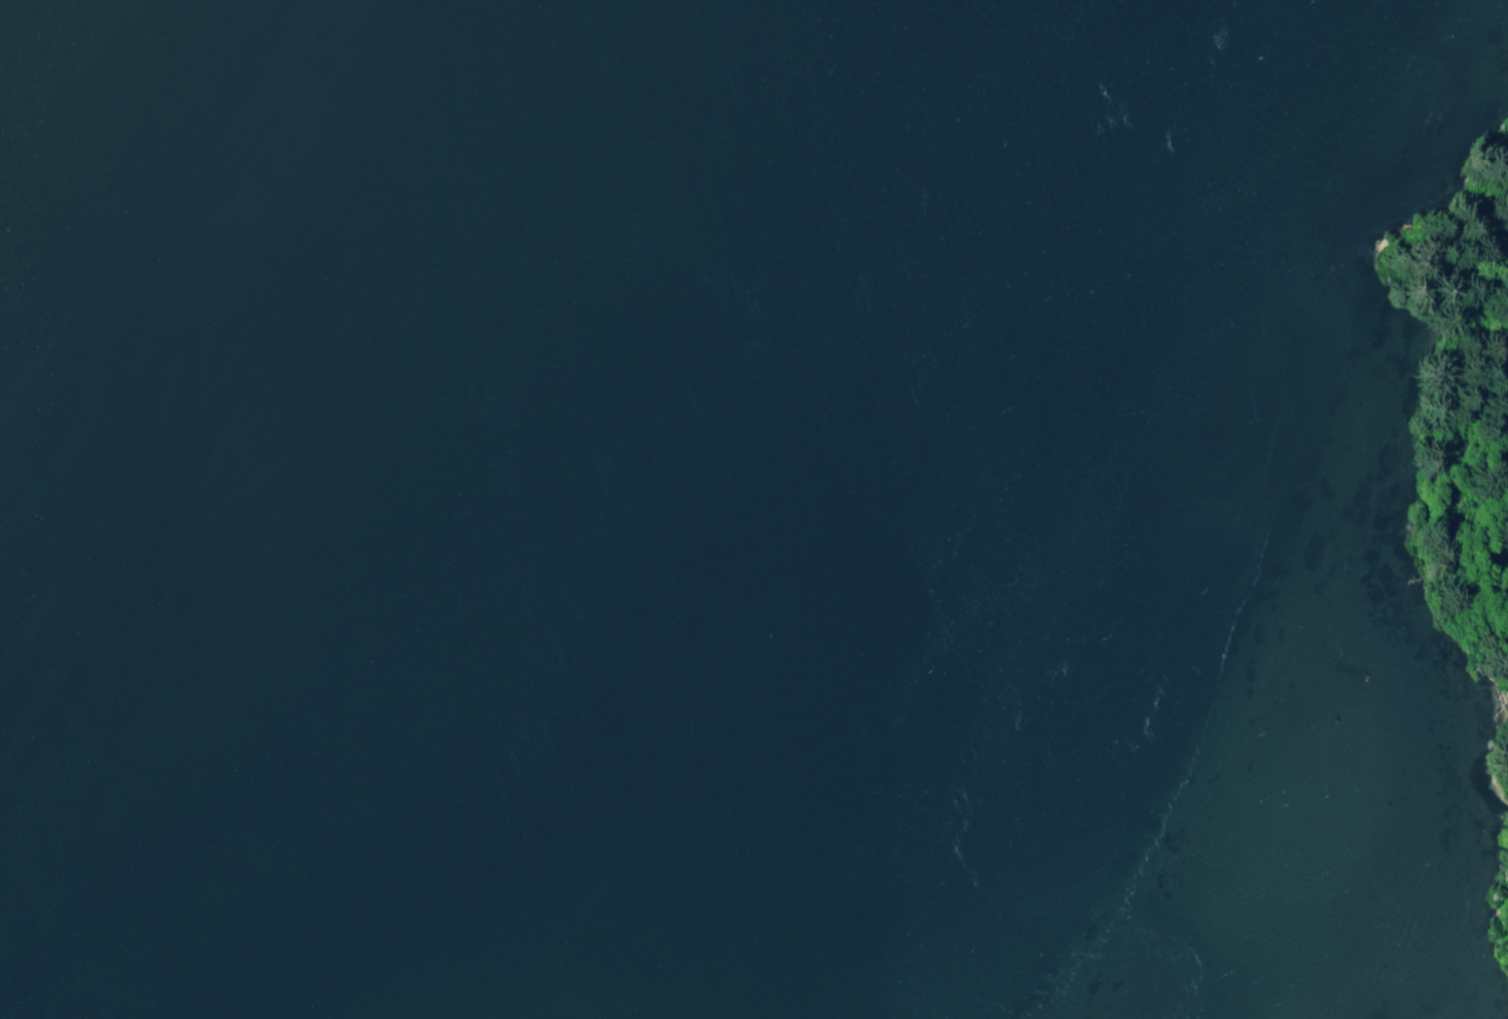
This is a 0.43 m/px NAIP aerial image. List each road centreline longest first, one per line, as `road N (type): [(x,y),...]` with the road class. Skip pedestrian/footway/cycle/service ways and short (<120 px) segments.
road 1 (residential): [(1503,248),(1447,605),(1462,679),(1507,731)]

